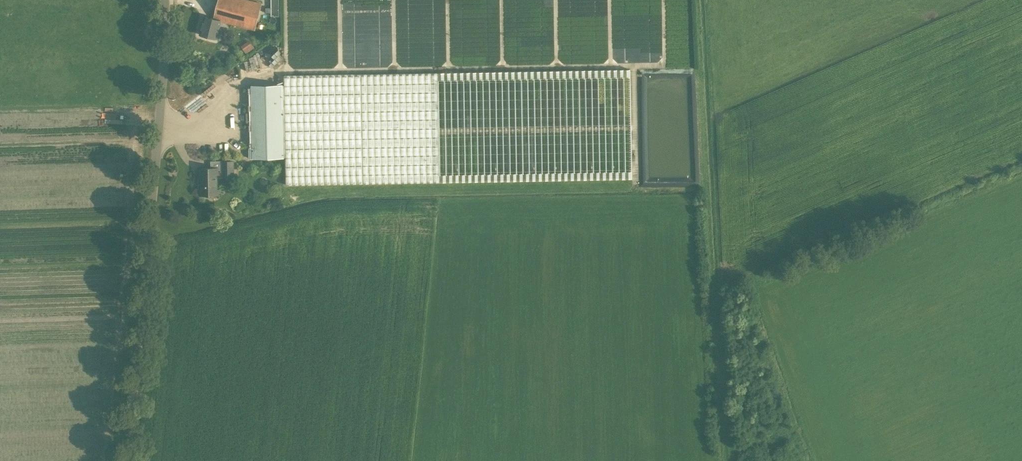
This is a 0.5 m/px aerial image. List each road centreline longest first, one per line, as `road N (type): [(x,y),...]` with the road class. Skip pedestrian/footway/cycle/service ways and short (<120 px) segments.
road 1 (tertiary): [(128,460),(167,0)]

